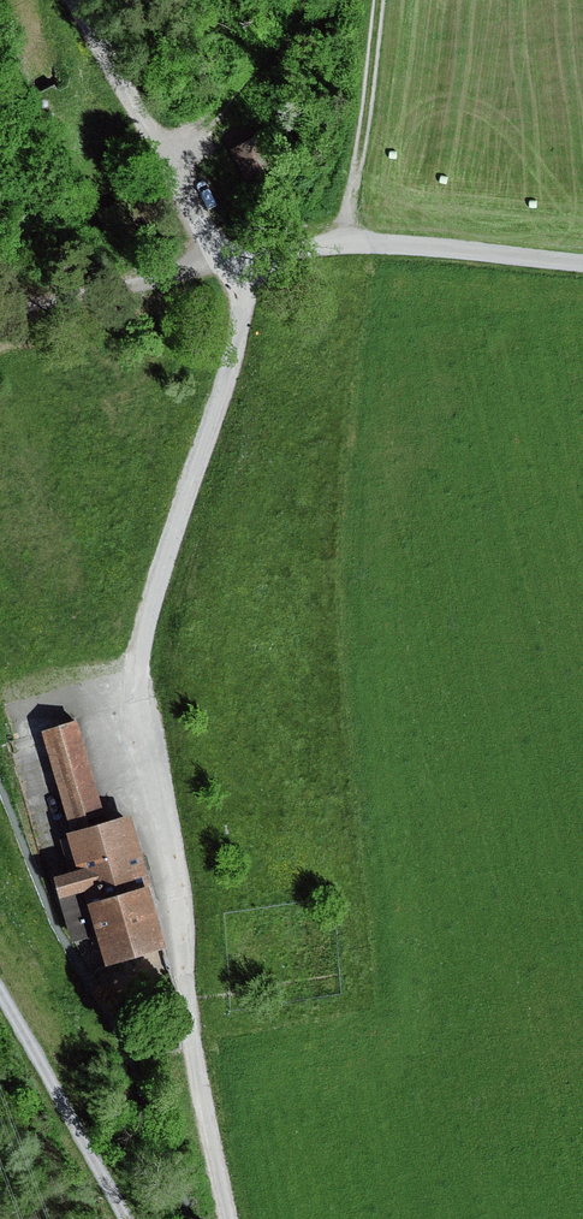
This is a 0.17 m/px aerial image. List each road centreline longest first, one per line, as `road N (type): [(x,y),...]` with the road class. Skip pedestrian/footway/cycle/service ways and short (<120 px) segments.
road 1 (track): [(344,251),(222,256),(248,324),(169,546),(141,666),(230,1218)]
road 2 (track): [(222,256),(89,12),(73,0)]
road 3 (track): [(124,1218),(68,1080),(0,966)]
road 4 (track): [(379,0),(344,251)]
road 5 (track): [(582,267),(344,251)]
road 6 (track): [(222,256),(0,304)]

